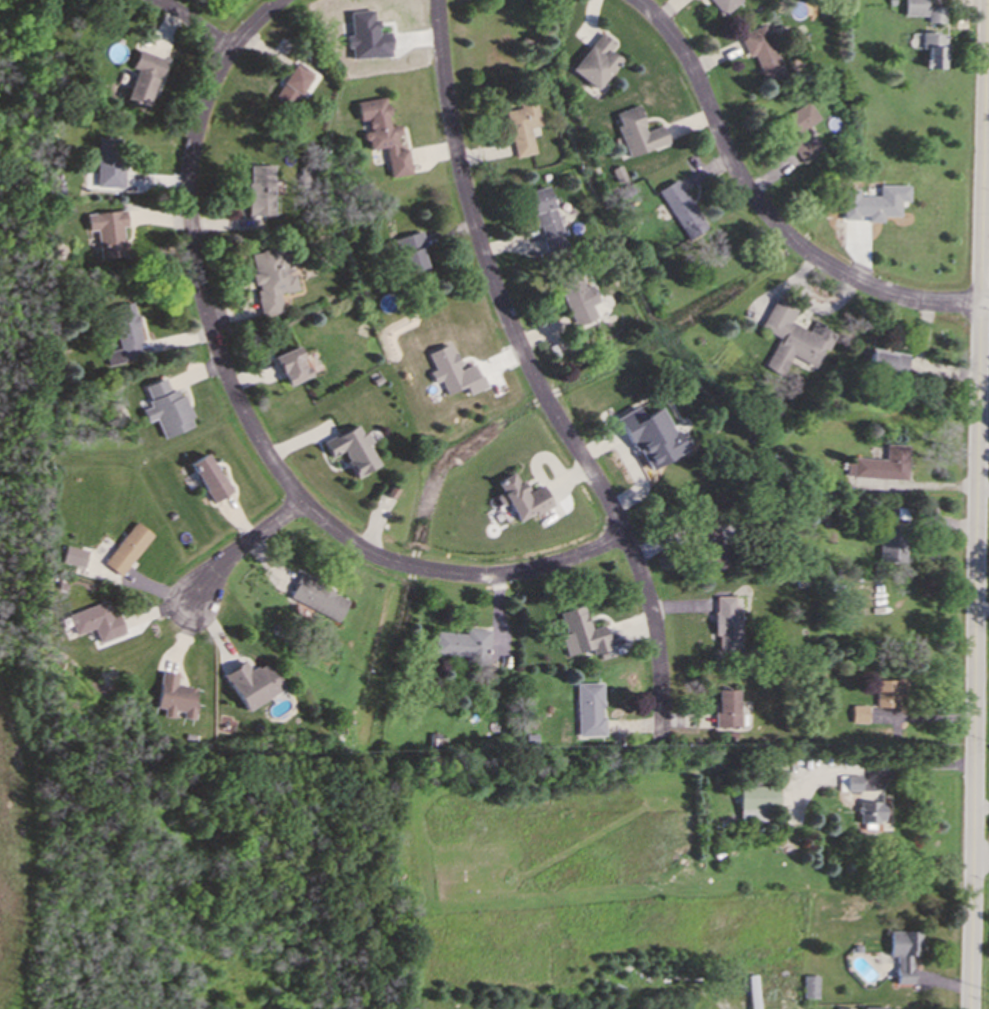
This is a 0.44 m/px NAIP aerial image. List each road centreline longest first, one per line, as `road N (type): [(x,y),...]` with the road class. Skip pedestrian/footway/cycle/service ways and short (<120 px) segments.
road 1 (residential): [(967,1008),(988,0)]
road 2 (residential): [(281,0),(221,66),(204,102),(188,184),(192,243),(216,346),(261,442),(296,493),(337,531),(417,569),(523,573),(623,533)]
road 3 (residential): [(437,0),(443,83),(487,268),(534,376),(639,565),(658,642),(663,738)]
road 4 (residential): [(982,307),(874,289),(781,230),(742,183),(673,39),(636,0)]
road 5 (residential): [(305,502),(222,562),(193,609)]

